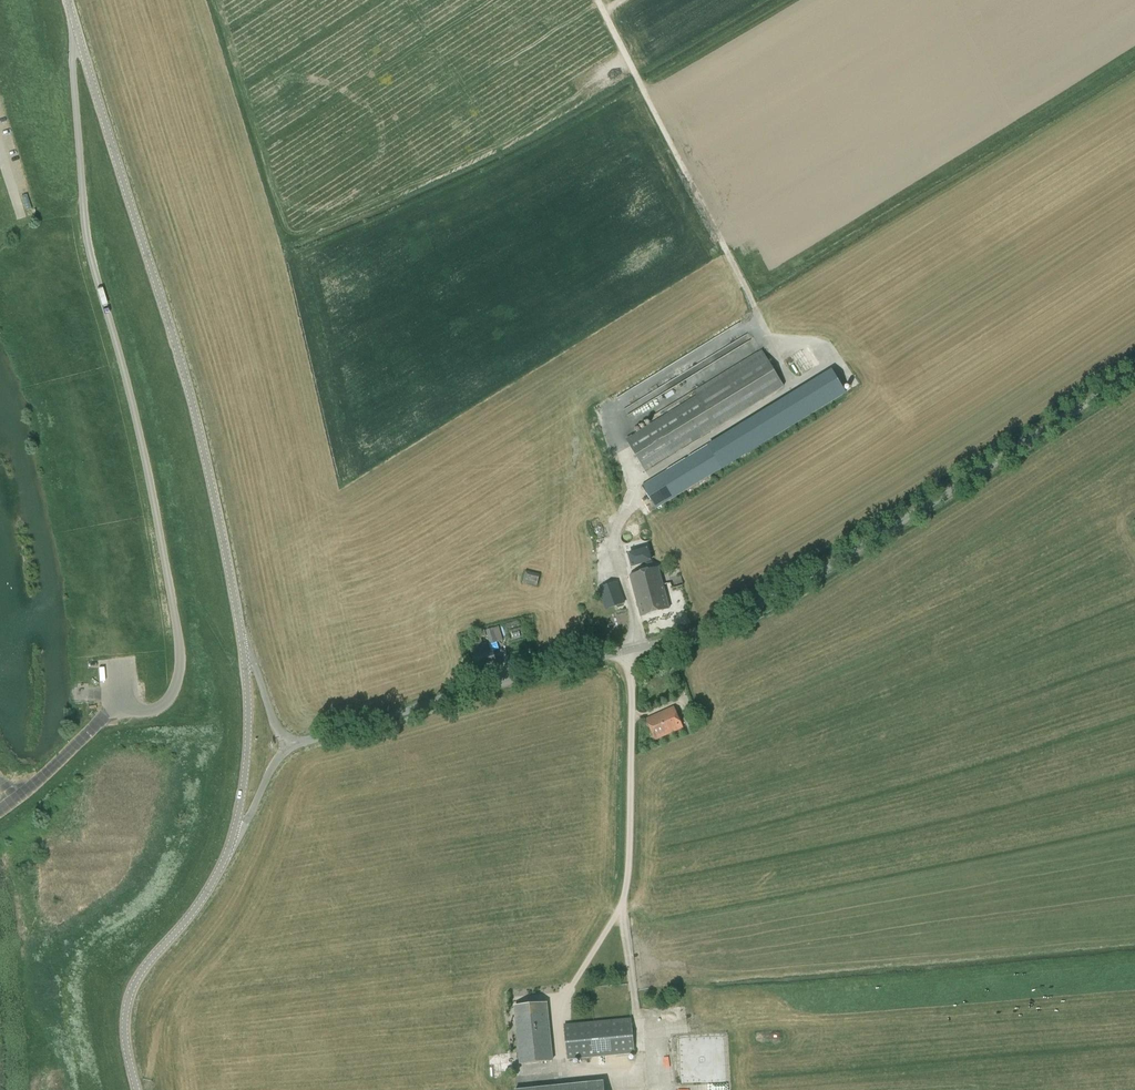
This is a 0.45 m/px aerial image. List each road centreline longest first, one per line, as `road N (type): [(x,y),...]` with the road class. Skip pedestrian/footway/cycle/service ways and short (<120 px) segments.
road 1 (unclassified): [(285,744),(731,617),(871,542),(1134,370)]
road 2 (track): [(87,731),(106,713),(165,703),(180,658),(136,417),(82,208),(73,26)]
road 3 (unclassified): [(244,649),(198,434),(65,0)]
road 4 (track): [(755,311),(596,0)]
road 5 (unclassified): [(234,833),(197,906),(126,999),(122,1040),(133,1089)]
road 6 (unclassified): [(234,833),(248,735),(244,649)]

